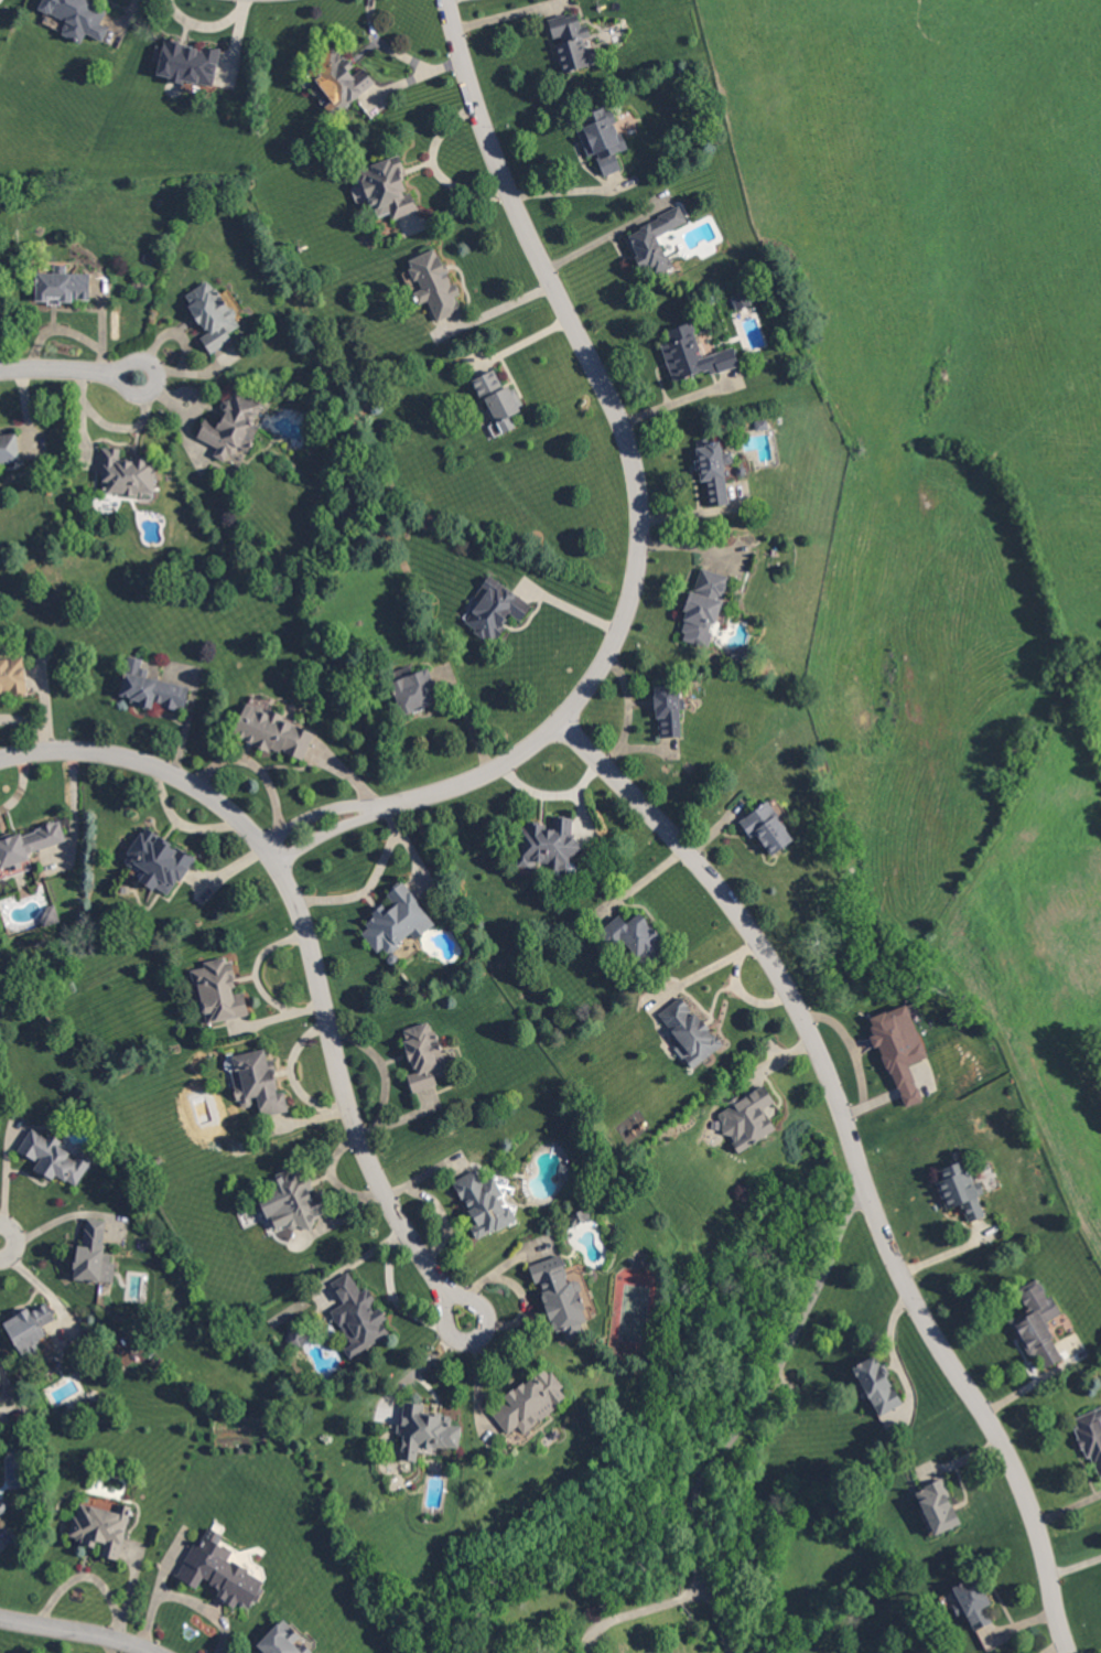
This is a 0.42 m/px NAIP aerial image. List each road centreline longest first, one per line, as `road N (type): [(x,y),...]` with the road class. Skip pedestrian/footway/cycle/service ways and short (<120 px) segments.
road 1 (residential): [(446,0),(496,167),(618,423),(637,495),(636,570),(602,667),(536,744),(471,783),(335,823)]
road 2 (residential): [(0,760),(60,751),(120,756),(202,791),(273,852),(305,917),(367,1152),(466,1321)]
road 3 (residential): [(559,722),(682,848),(762,946),(814,1040),(877,1214)]
road 4 (residential): [(877,1214),(904,1279),(1025,1485),(1067,1652)]
road 5 (residential): [(0,1617),(155,1652)]
road 6 (residential): [(406,803),(326,815),(266,844)]
road 7 (residential): [(122,366),(108,376),(129,393),(149,395),(161,384),(150,362),(122,366)]

